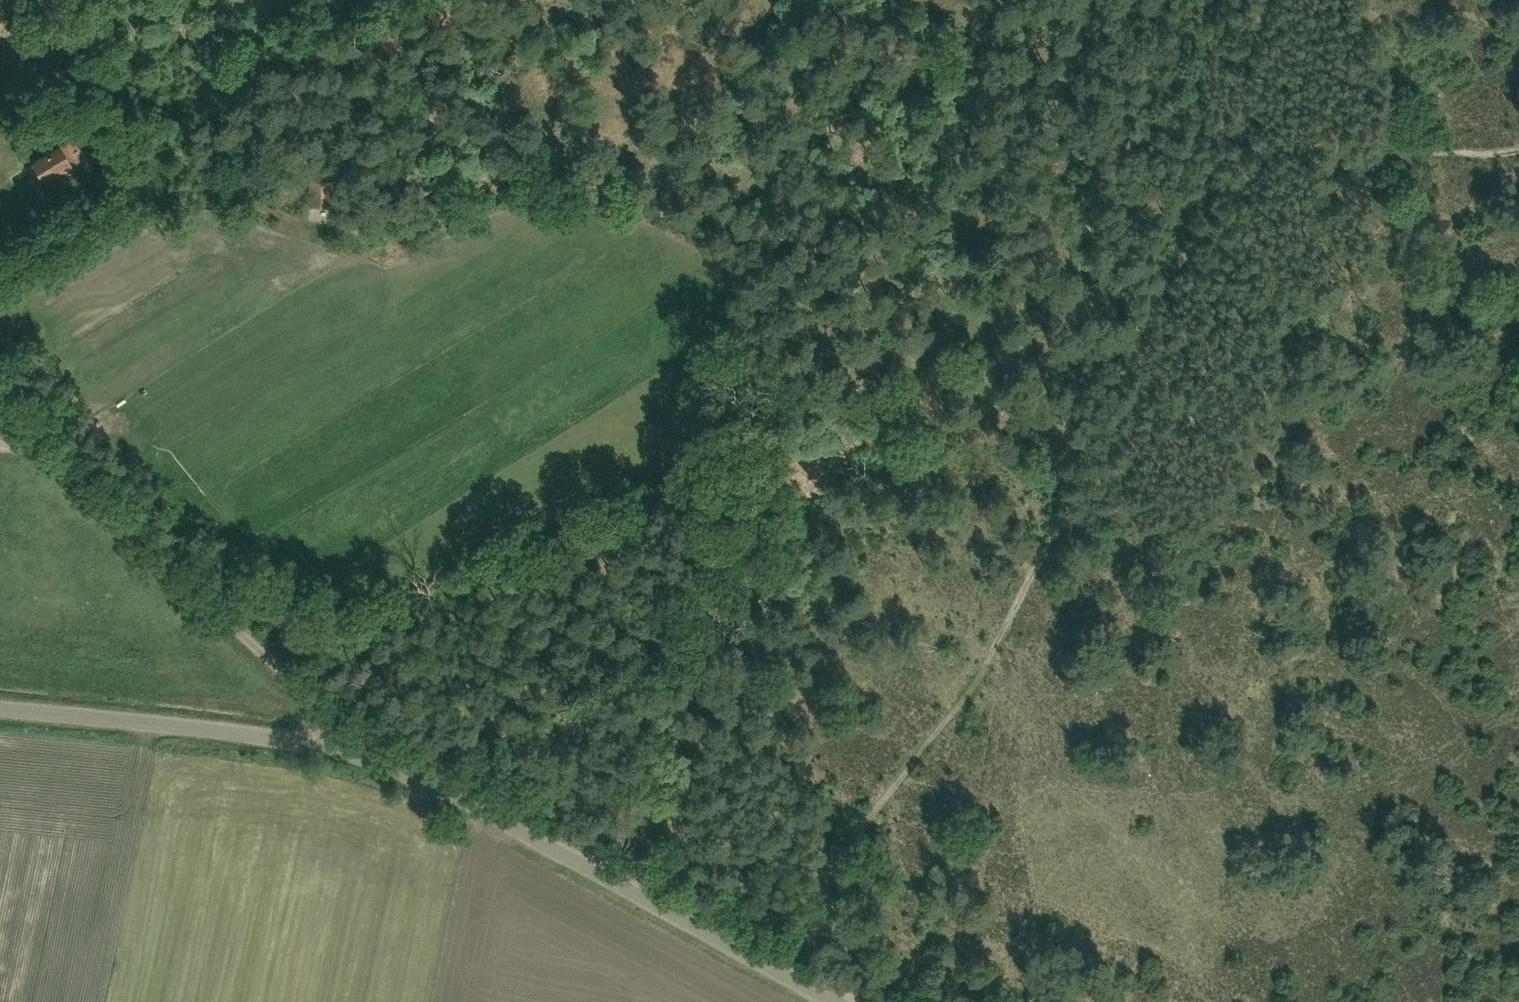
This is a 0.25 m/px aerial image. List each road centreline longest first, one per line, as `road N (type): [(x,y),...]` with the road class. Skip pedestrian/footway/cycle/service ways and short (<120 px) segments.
road 1 (unclassified): [(832,1001),(366,757),(304,743),(0,715)]
road 2 (track): [(335,748),(0,405)]

